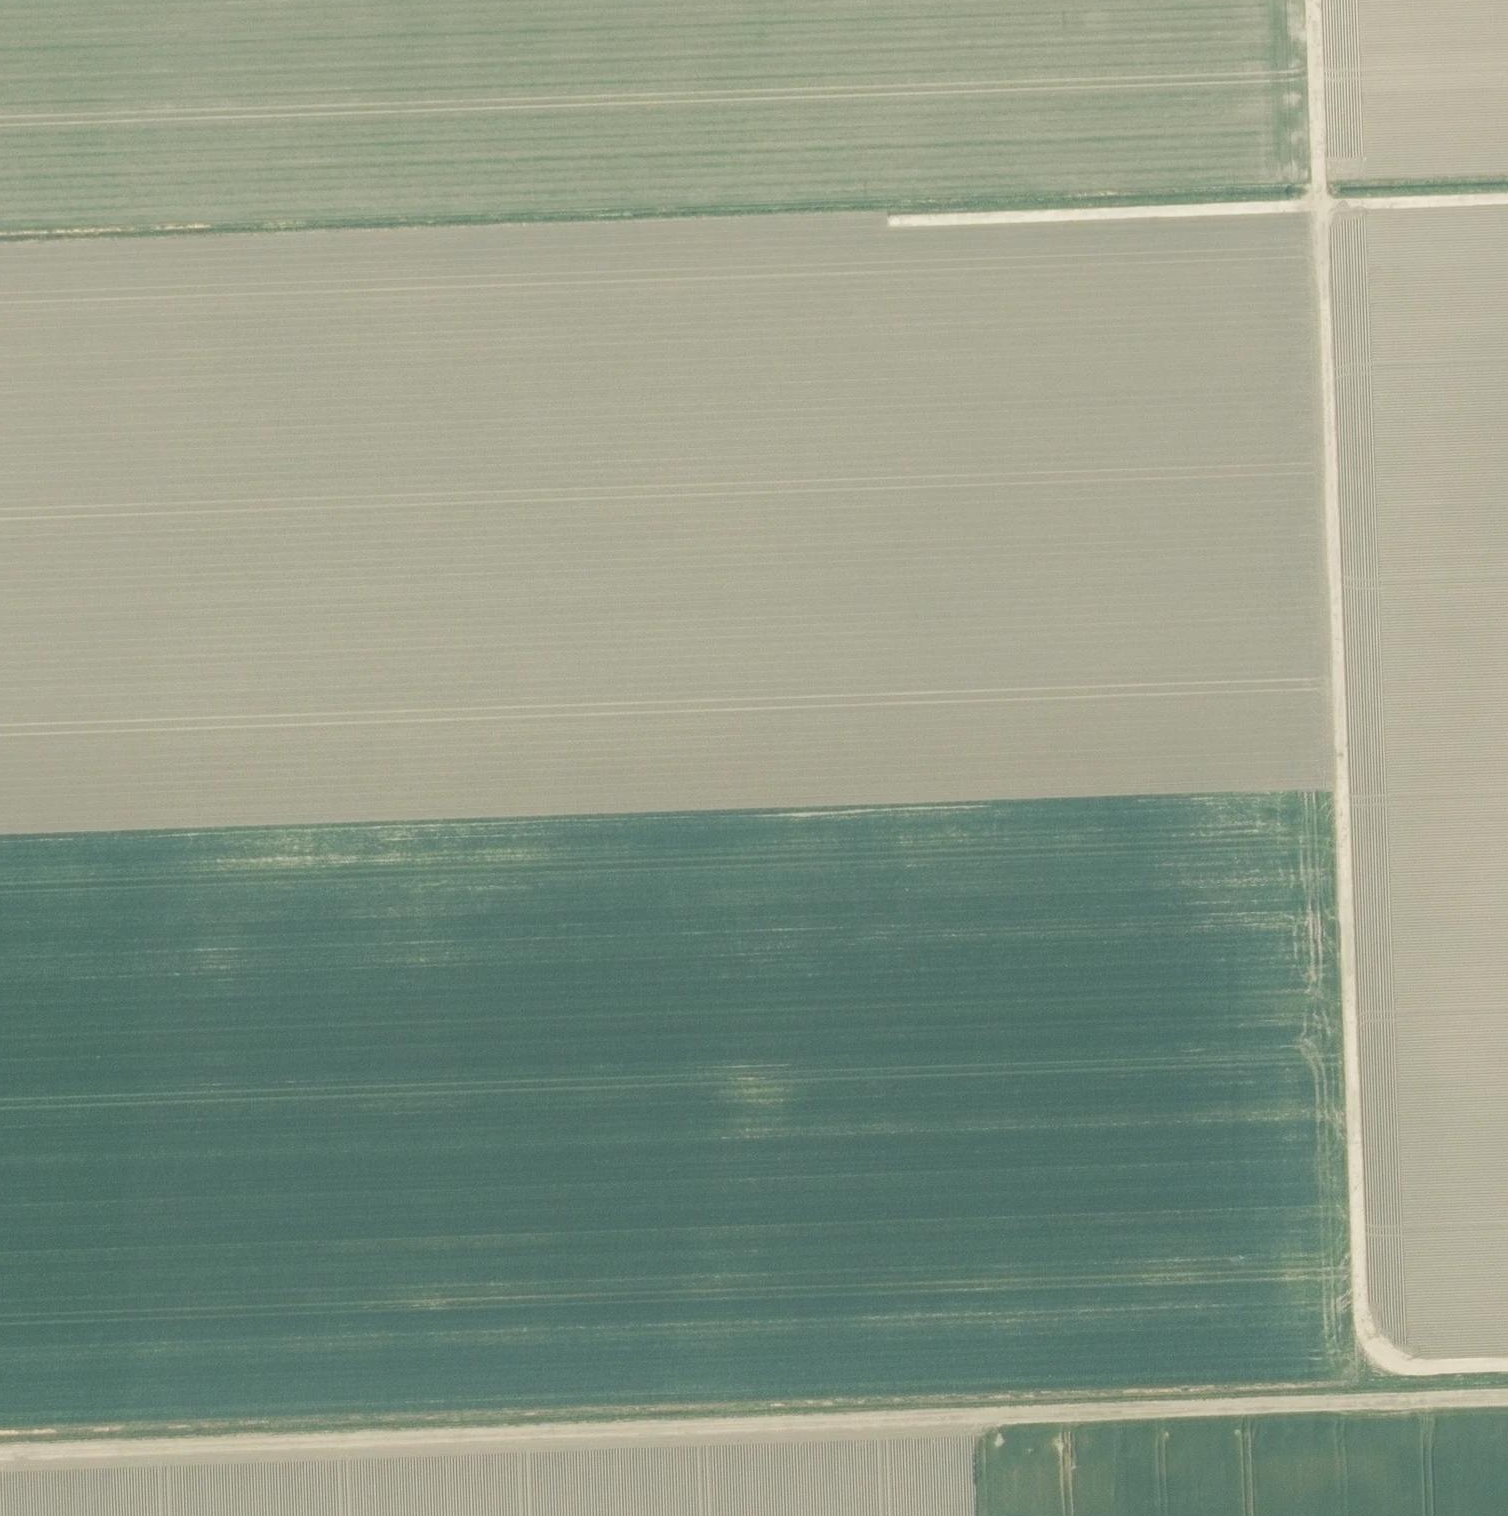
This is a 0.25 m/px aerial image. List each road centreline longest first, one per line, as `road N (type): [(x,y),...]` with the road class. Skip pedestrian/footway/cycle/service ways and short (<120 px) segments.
road 1 (track): [(1507,1364),(1403,1367),(1363,1331),(1308,0)]
road 2 (track): [(900,221),(1507,198)]

